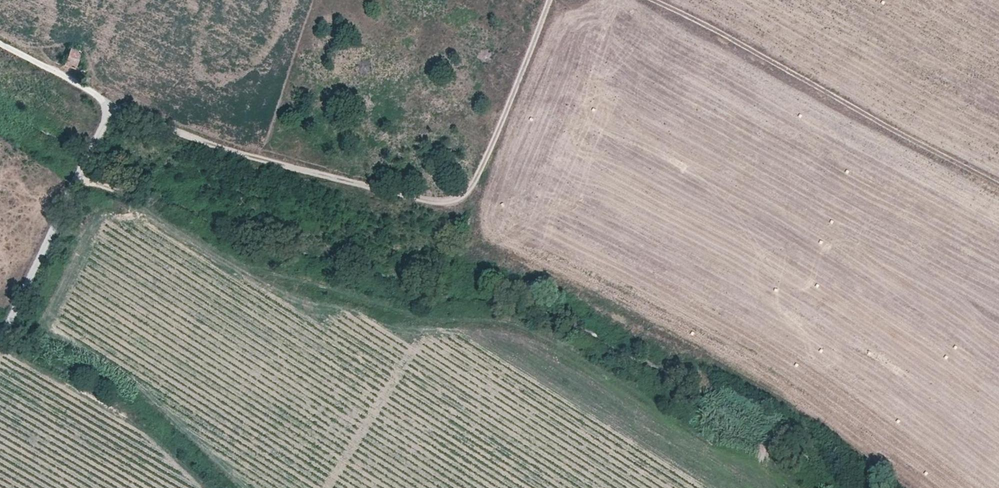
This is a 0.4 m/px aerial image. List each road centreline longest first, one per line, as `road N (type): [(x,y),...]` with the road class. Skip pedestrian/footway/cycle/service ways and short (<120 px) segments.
road 1 (track): [(196,137),(395,192),(464,197),(547,0)]
road 2 (track): [(654,0),(998,183)]
road 3 (unclassified): [(0,43),(117,109),(196,137)]
road 4 (track): [(89,151),(0,340)]

